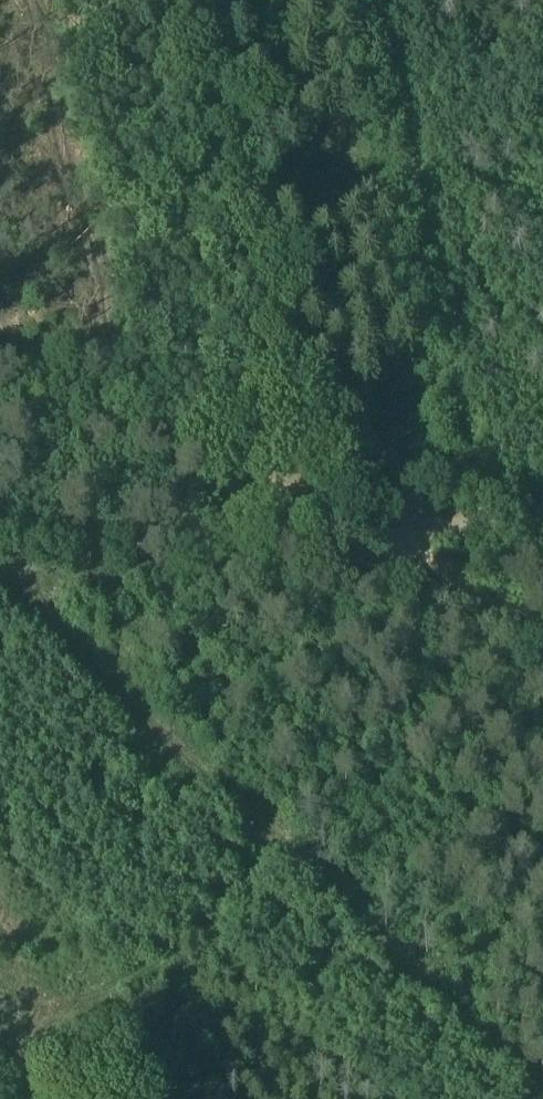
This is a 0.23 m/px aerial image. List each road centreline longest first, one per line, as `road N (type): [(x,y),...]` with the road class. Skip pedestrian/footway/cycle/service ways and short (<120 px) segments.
road 1 (track): [(0,604),(541,1098)]
road 2 (track): [(0,363),(338,542)]
road 3 (track): [(0,563),(338,542)]
road 4 (track): [(338,542),(542,651)]
road 5 (track): [(542,516),(338,542)]

